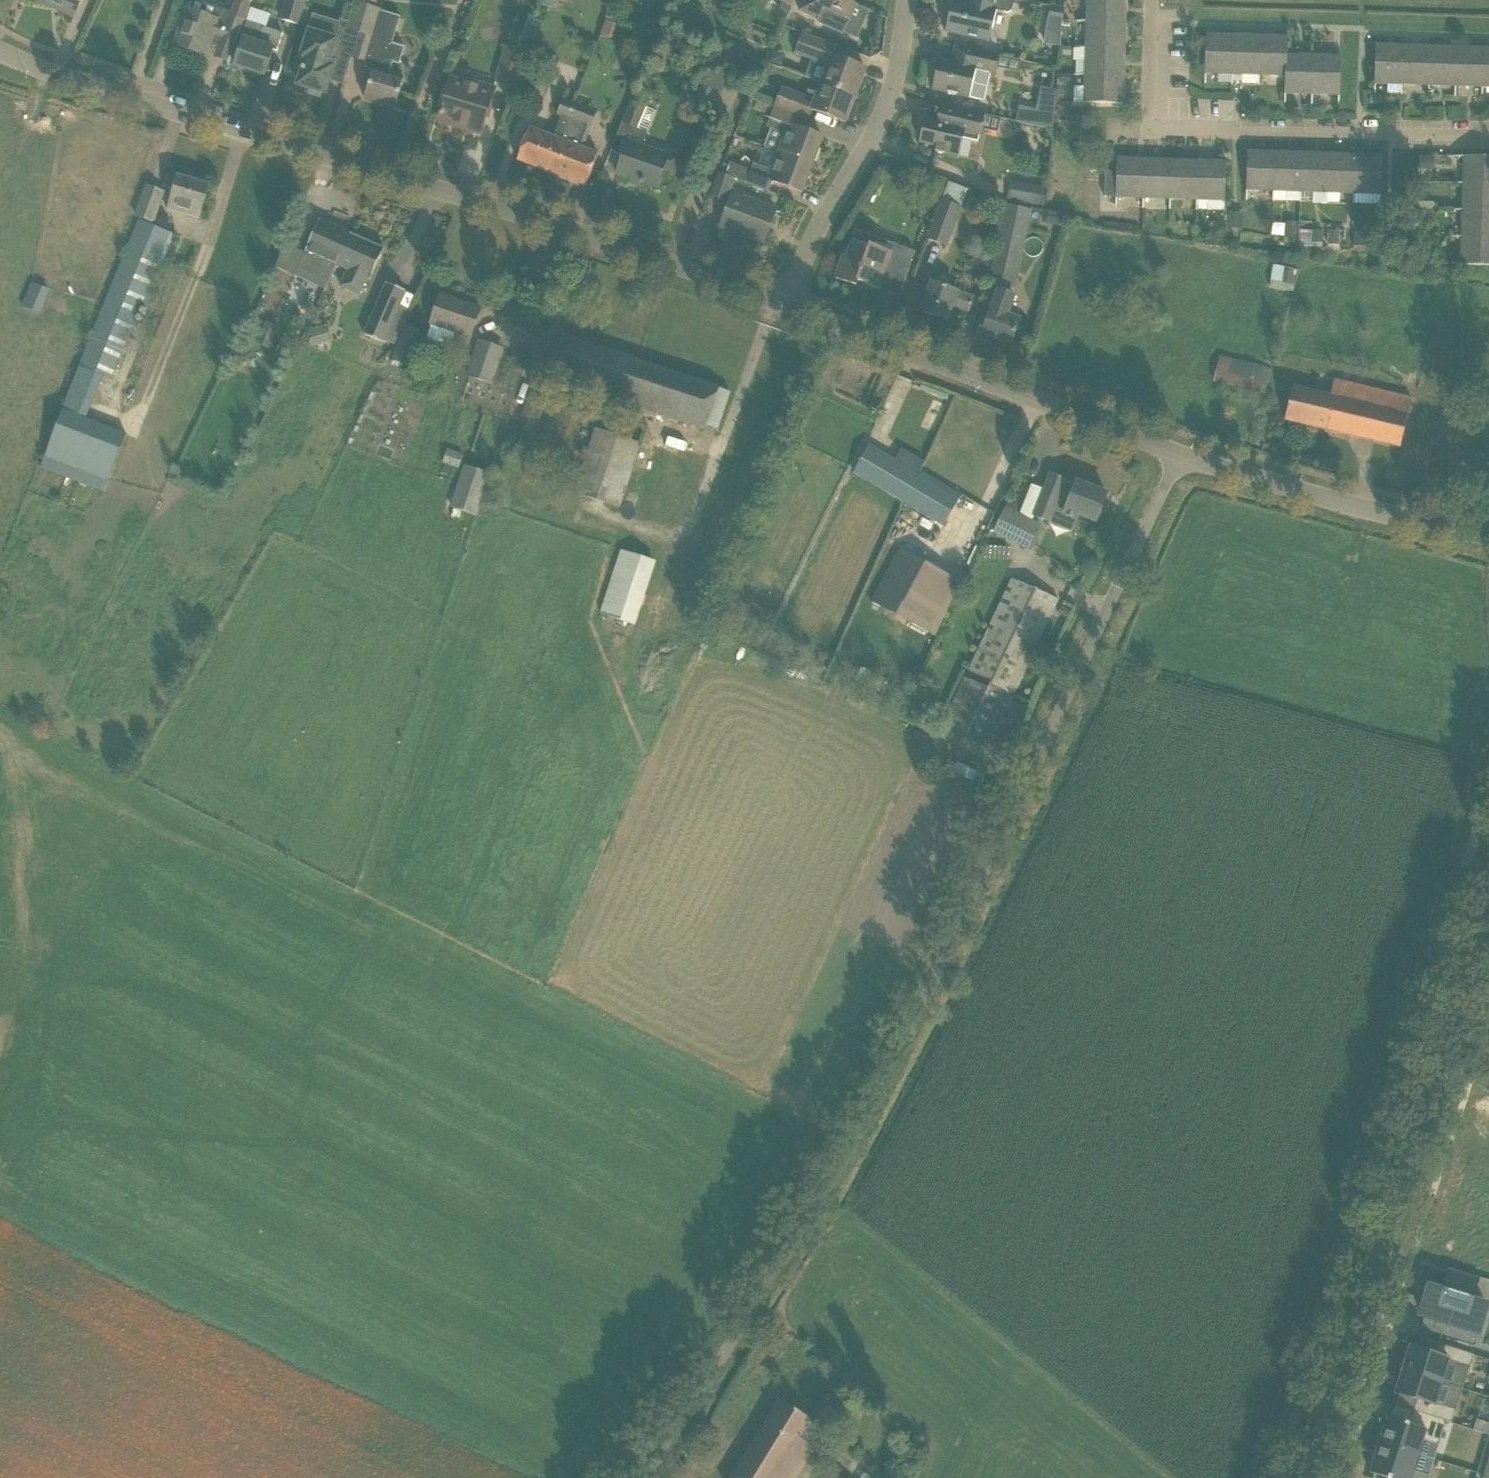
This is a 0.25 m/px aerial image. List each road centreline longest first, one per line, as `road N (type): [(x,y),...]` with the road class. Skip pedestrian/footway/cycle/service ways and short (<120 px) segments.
road 1 (unclassified): [(648,1477),(865,1121),(1097,631)]
road 2 (residential): [(790,314),(595,239),(0,49)]
road 3 (residential): [(1311,1477),(1488,905)]
road 4 (residential): [(1488,132),(1147,128),(1152,0)]
road 5 (residential): [(1181,454),(790,314)]
road 6 (residential): [(790,314),(829,216),(887,118),(903,60),(906,0)]
road 7 (residential): [(1488,535),(1442,530),(1181,454)]
road 8 (residential): [(1097,631),(1181,454)]

